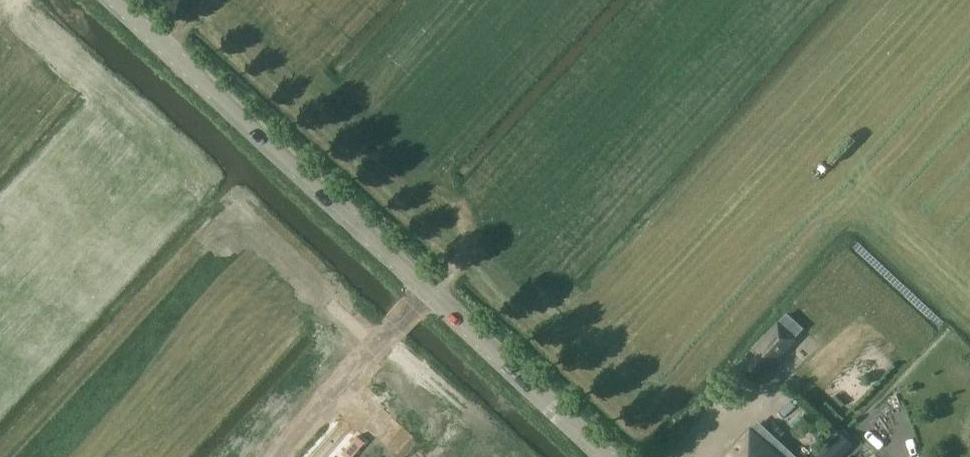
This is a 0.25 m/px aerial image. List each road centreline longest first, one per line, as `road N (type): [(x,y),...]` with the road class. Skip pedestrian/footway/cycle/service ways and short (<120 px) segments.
road 1 (unclassified): [(605,456),(112,0)]
road 2 (track): [(164,45),(196,18),(315,73),(458,218),(465,256),(622,87)]
road 3 (track): [(465,256),(378,342),(326,294)]
road 4 (track): [(378,342),(519,456)]

